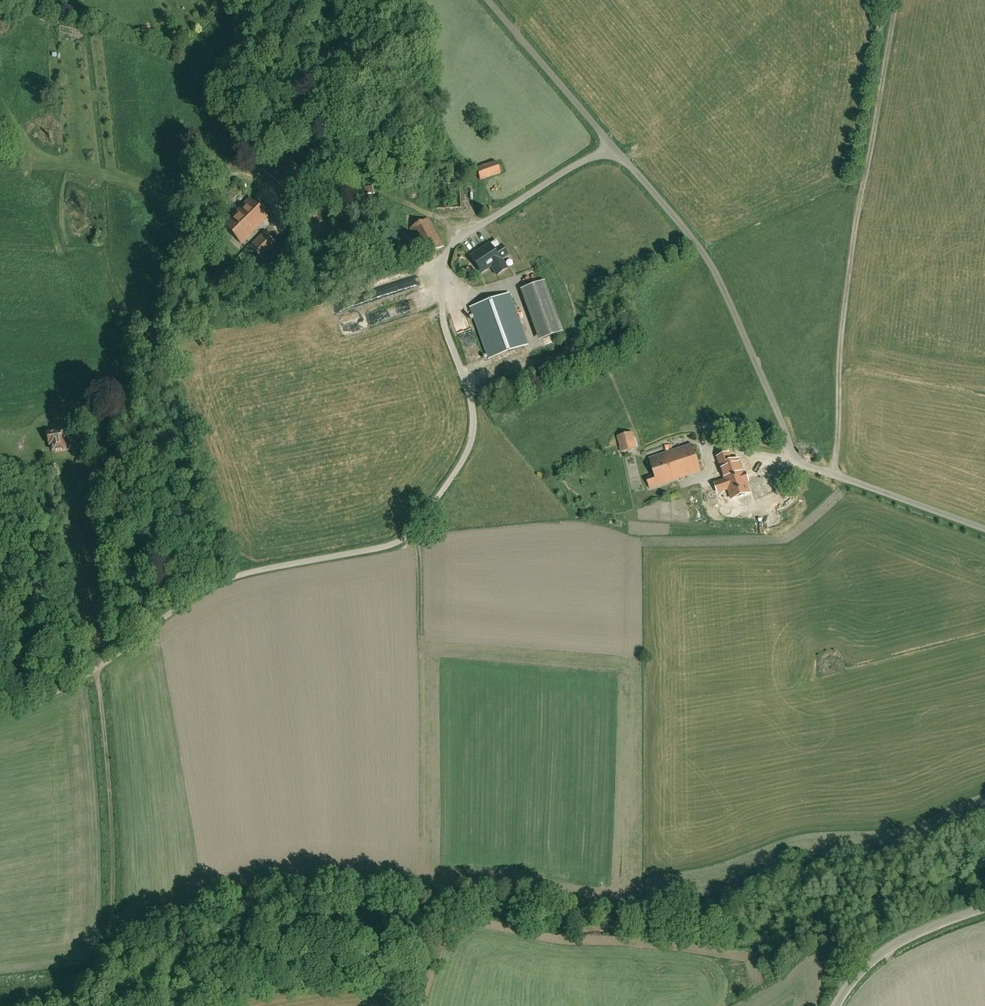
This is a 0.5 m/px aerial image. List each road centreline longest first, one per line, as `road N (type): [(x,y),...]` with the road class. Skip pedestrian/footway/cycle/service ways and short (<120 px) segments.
road 1 (unclassified): [(0,716),(68,686),(206,587),(389,546),(411,532),(472,431),(473,404),(443,306),(448,250),(611,145)]
road 2 (unclassified): [(984,530),(800,462),(712,270),(611,145)]
road 3 (track): [(632,896),(430,869),(428,678),(418,641),(415,528)]
road 4 (track): [(897,0),(850,257),(833,474)]
road 5 (track): [(99,662),(112,942),(92,1005)]
road 6 (unclassified): [(611,145),(486,0)]
road 7 (unclassified): [(836,1005),(888,950),(984,910)]
road 8 (track): [(99,662),(73,498)]
road 9 (track): [(462,894),(433,907),(414,1005)]

